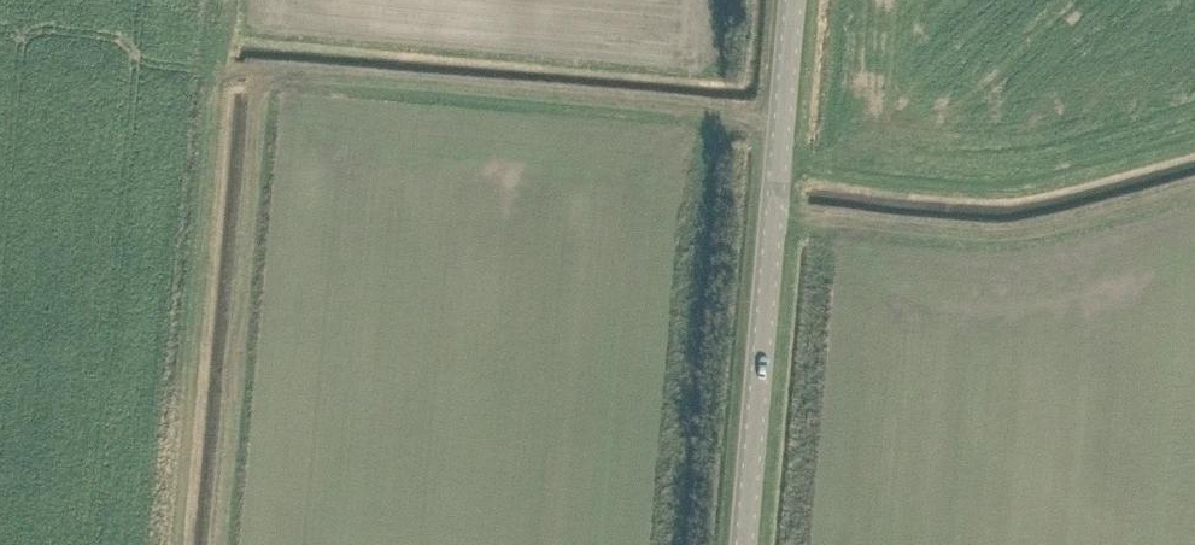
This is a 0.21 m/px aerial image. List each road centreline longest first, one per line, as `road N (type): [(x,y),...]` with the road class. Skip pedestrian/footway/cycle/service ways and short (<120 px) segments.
road 1 (tertiary): [(743,544),(794,0)]

